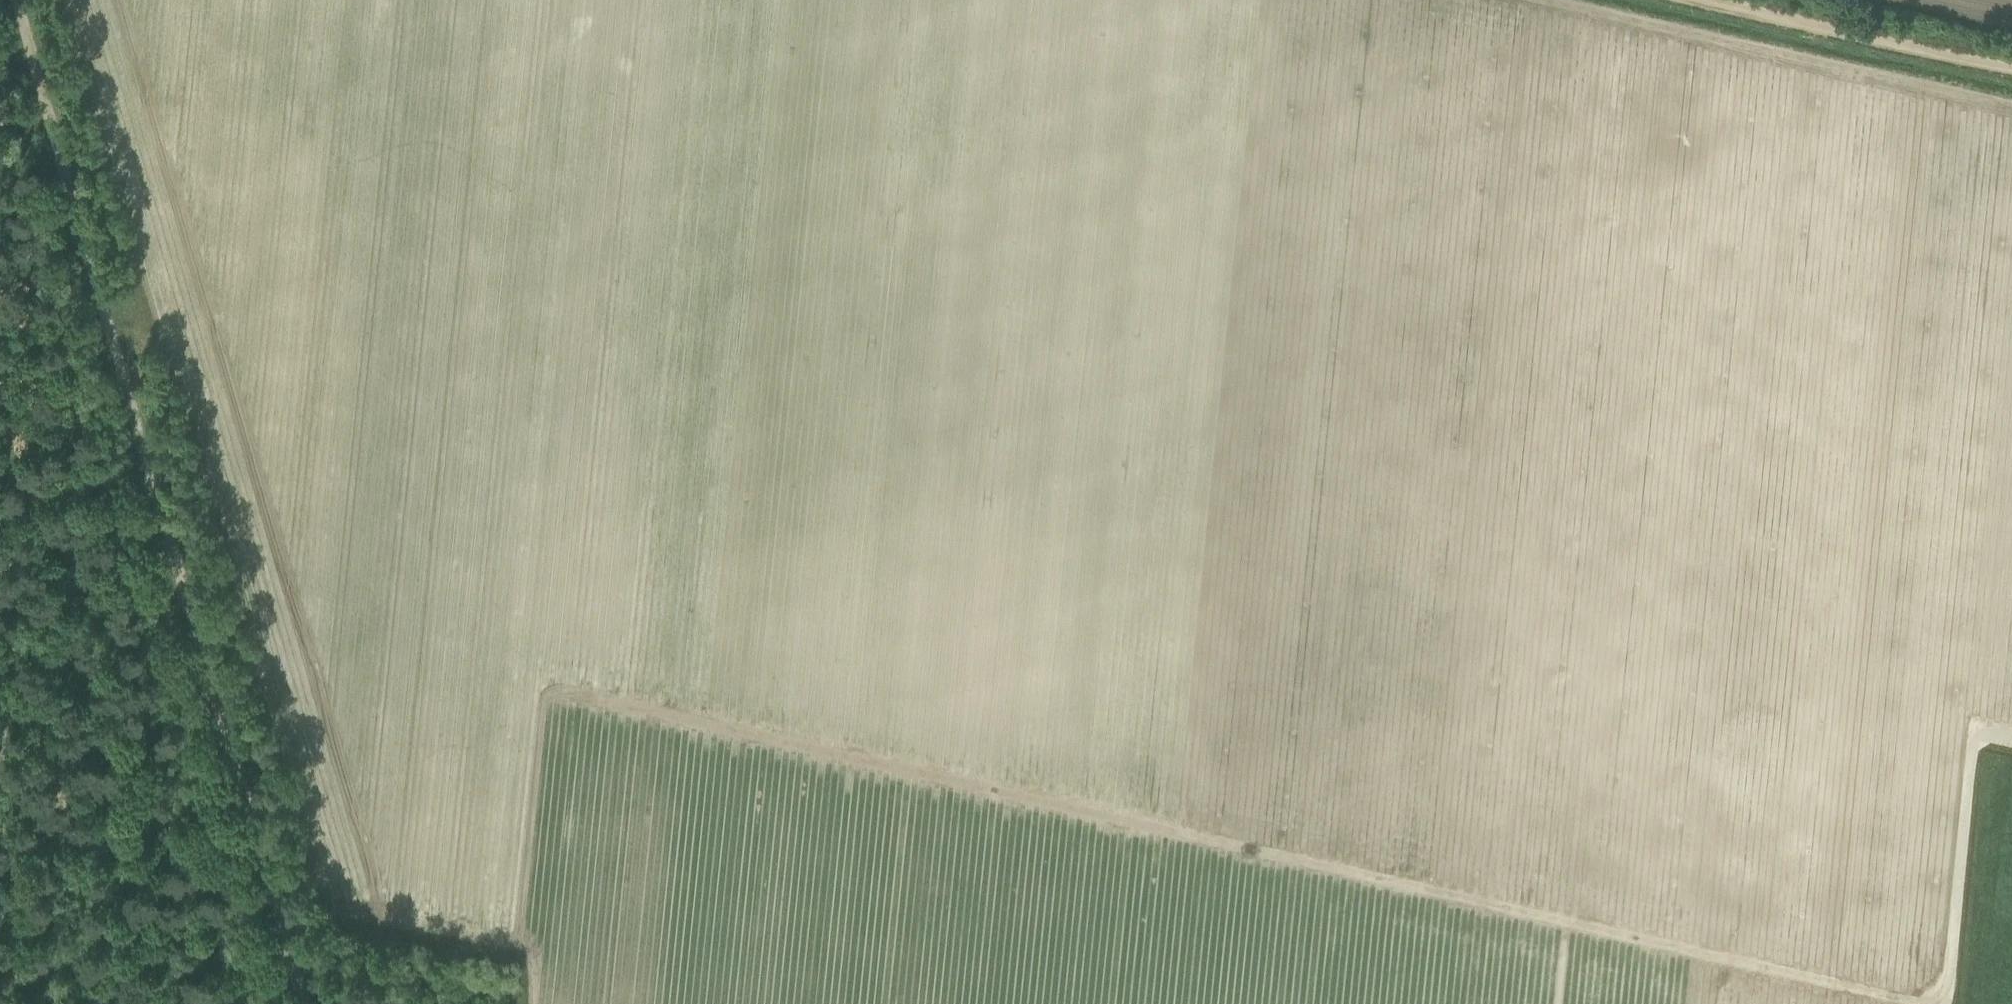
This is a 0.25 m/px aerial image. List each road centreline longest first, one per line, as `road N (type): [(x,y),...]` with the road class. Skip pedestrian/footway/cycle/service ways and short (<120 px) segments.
road 1 (track): [(295,1003),(18,0)]
road 2 (track): [(2011,70),(1714,0)]

